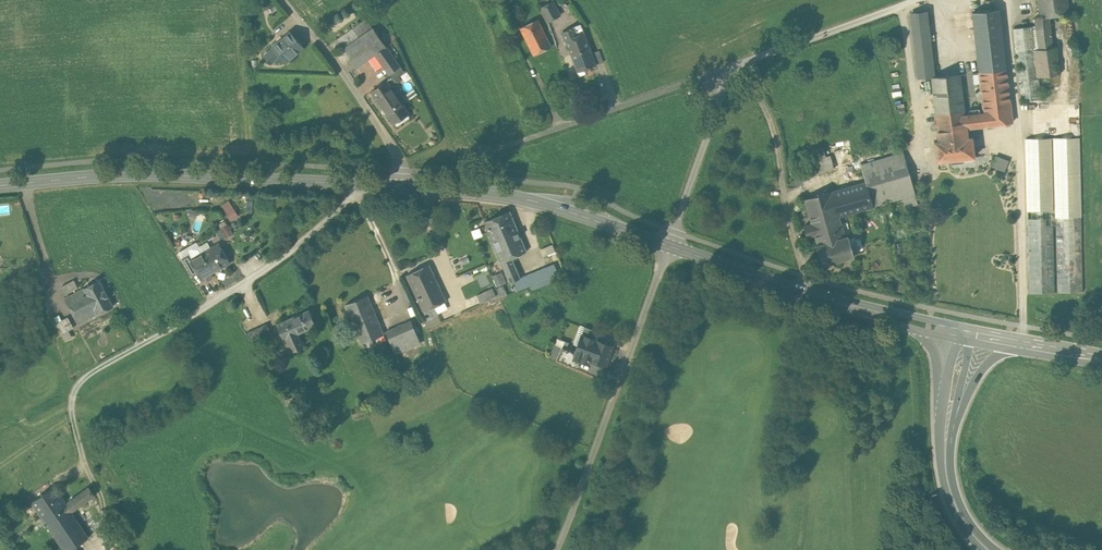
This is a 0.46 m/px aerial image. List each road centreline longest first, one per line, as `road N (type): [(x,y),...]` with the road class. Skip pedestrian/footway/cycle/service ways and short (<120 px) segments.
road 1 (unclassified): [(362,181),(337,217),(279,262),(73,384),(71,417),(88,468)]
road 2 (residential): [(670,247),(734,67),(921,0)]
road 3 (secondary): [(362,181),(135,174),(0,185)]
road 4 (residential): [(560,549),(670,247)]
road 5 (secondary): [(670,247),(523,199),(407,185)]
road 6 (residential): [(281,0),(400,153),(407,185)]
road 7 (secondary): [(881,314),(670,247)]
road 8 (primary): [(941,410),(942,479),(965,530),(983,549)]
road 9 (primary): [(995,549),(957,496),(953,435)]
road 10 (primary): [(881,314),(929,341),(941,410)]

